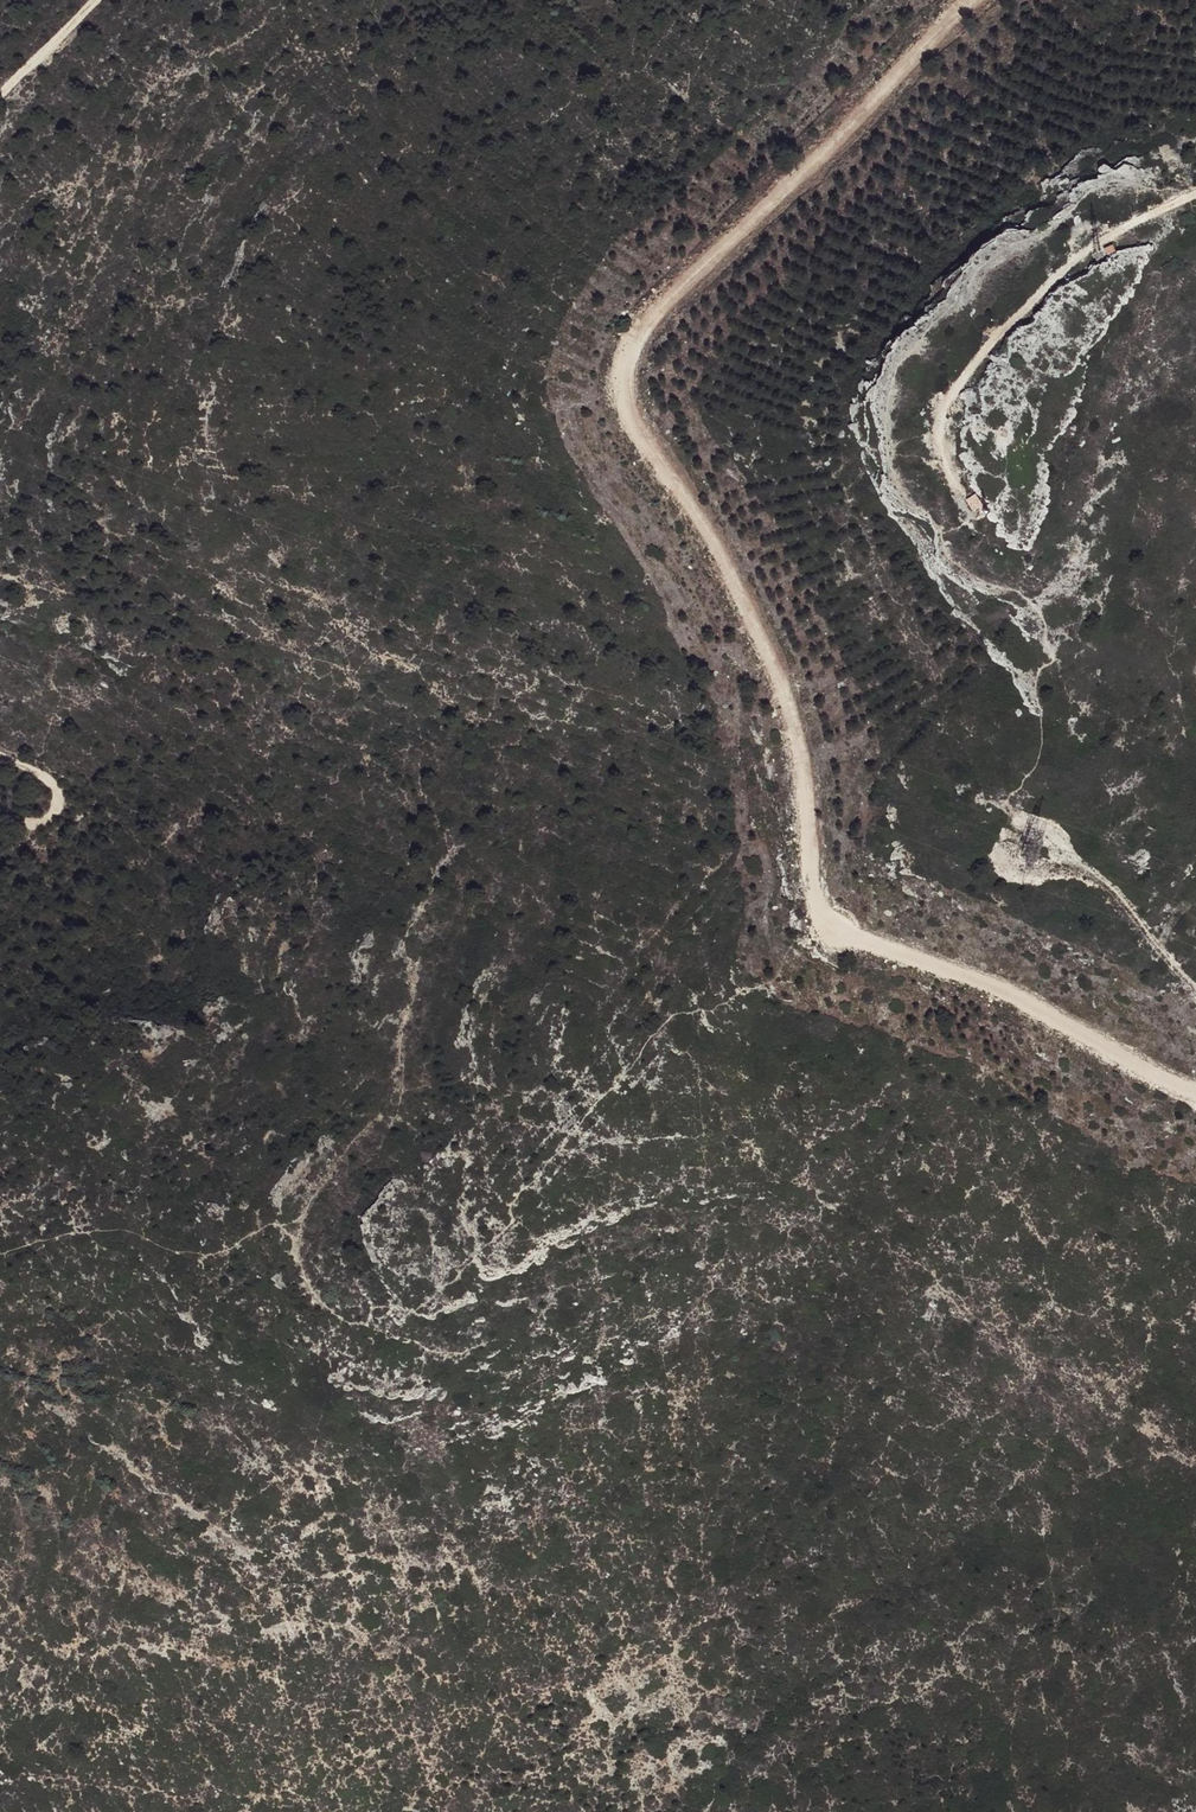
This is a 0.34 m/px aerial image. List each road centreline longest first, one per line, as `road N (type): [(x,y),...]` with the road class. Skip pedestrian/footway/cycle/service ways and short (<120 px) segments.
road 1 (track): [(1195,1091),(995,987),(842,930),(820,903),(810,749),(737,574),(640,426),(629,371),(645,331),(965,0)]
road 2 (track): [(0,1258),(84,1232),(133,1232),(183,1253)]
road 3 (track): [(1195,991),(1109,892),(1072,867)]
road 4 (track): [(0,806),(45,825),(60,801),(51,780),(0,756)]
road 5 (track): [(0,98),(106,0)]

